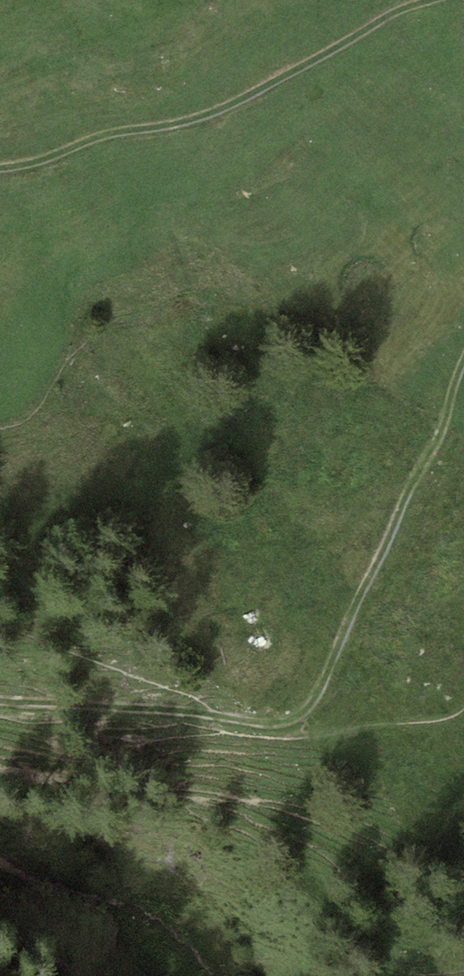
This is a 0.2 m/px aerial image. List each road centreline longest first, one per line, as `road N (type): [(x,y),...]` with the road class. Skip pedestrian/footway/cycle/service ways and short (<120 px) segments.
road 1 (track): [(0,171),(204,122),(443,0)]
road 2 (track): [(463,371),(316,696),(286,721),(213,716)]
road 3 (track): [(0,702),(213,716)]

